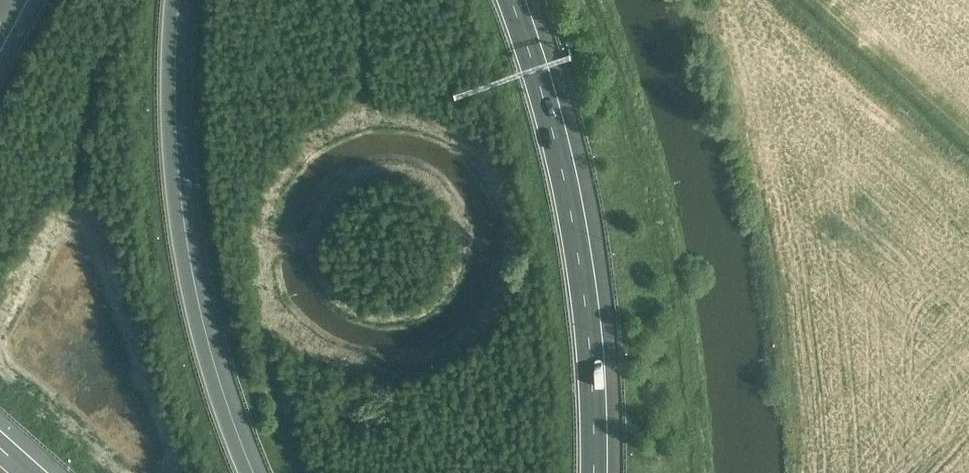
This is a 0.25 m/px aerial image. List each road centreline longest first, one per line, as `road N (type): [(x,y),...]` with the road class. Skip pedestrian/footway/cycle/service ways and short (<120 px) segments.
road 1 (motorway): [(596,472),(578,247),(560,154),(510,0)]
road 2 (motorway): [(249,472),(190,266),(173,101),(174,0)]

